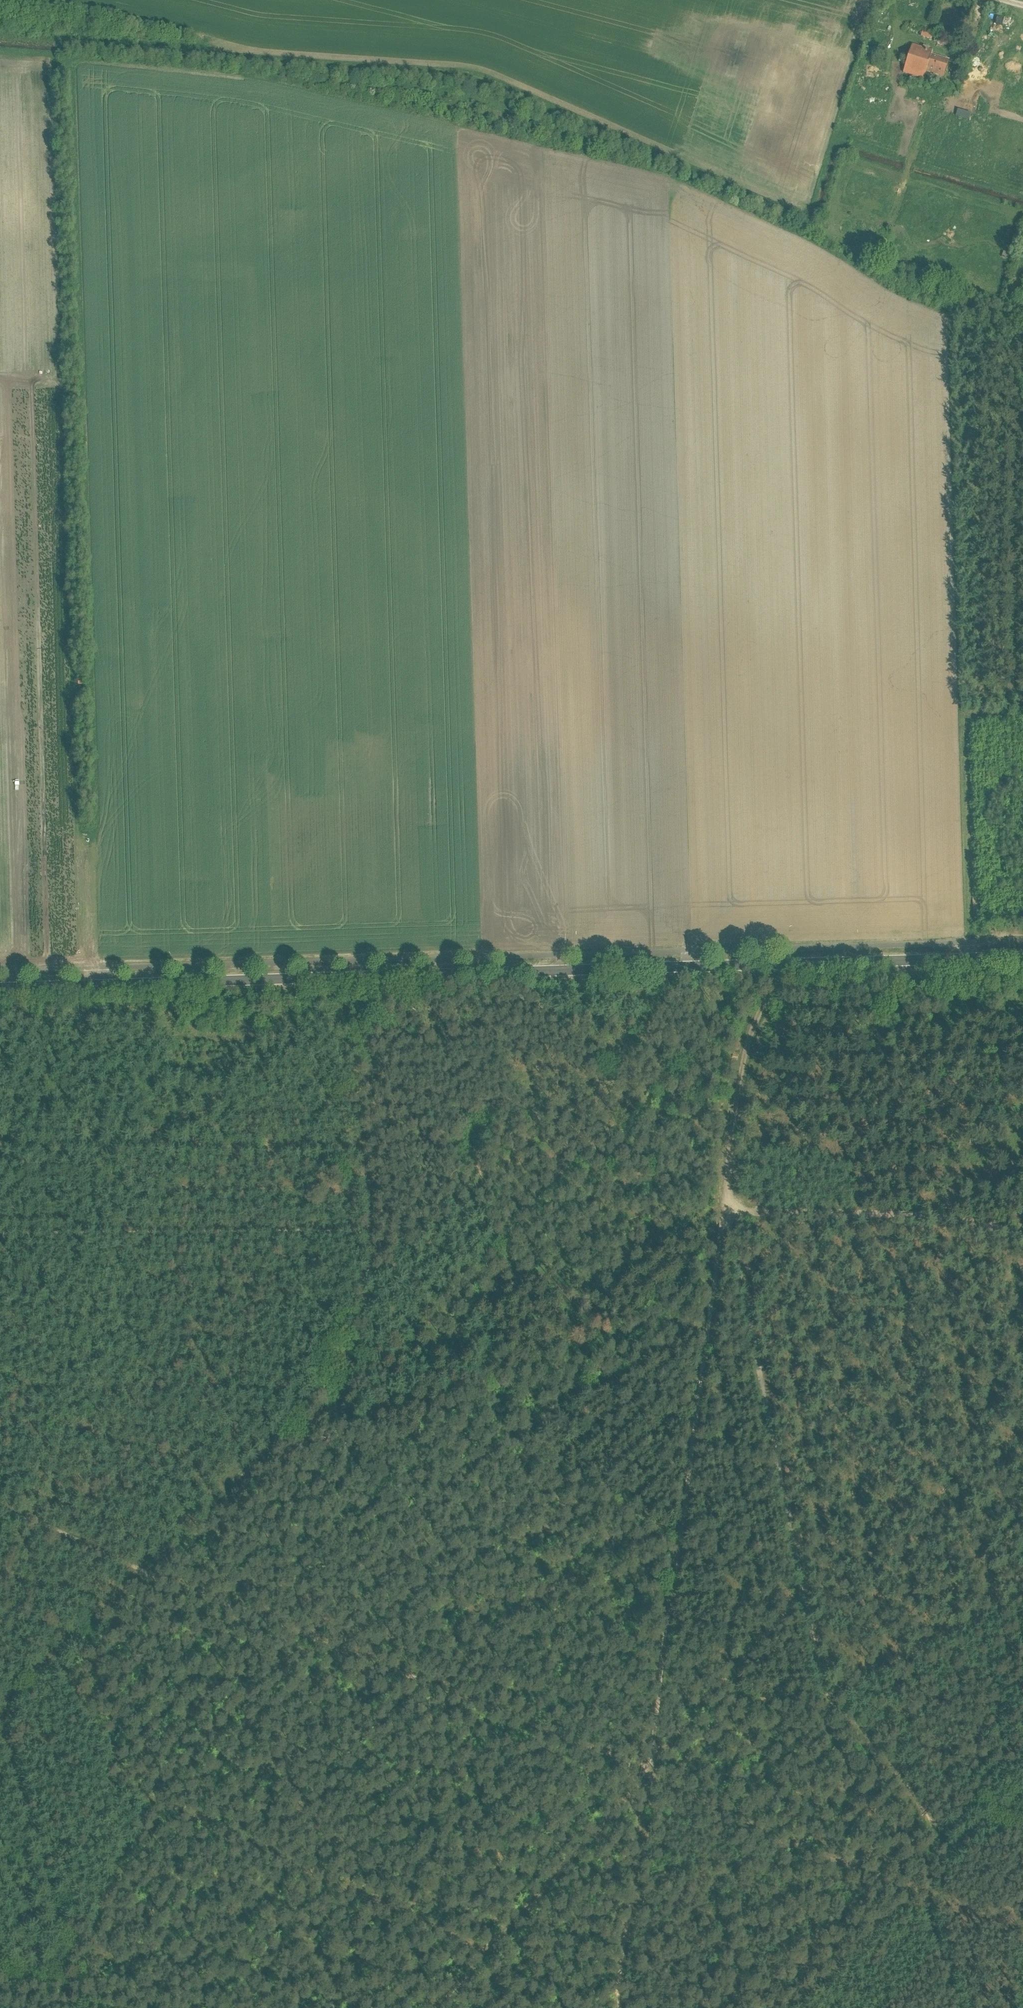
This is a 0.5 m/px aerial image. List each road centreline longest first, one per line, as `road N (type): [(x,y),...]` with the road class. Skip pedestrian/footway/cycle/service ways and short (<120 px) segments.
road 1 (track): [(780,965),(745,1044),(718,1209),(620,2007)]
road 2 (tertiary): [(0,991),(1022,957)]
road 3 (track): [(149,1558),(327,1645),(647,1764),(837,1858),(936,1891),(968,2007)]
road 4 (track): [(0,1235),(378,1232),(387,1265),(352,1333),(149,1558)]
road 5 (track): [(728,1203),(837,1729),(843,1743),(876,1754),(903,1777),(925,1808),(944,1871),(936,1891)]
road 6 (track): [(149,1558),(44,1668),(15,1681),(2,1699),(48,1884),(50,1948),(0,1954)]
road 7 (track): [(719,1199),(740,1208),(914,1216),(1022,1238)]
road 8 (track): [(829,1698),(1022,1589)]

